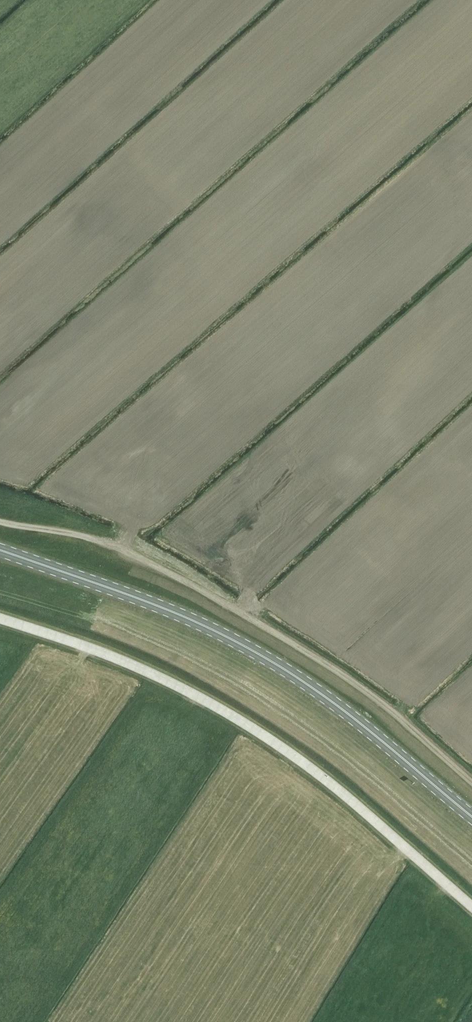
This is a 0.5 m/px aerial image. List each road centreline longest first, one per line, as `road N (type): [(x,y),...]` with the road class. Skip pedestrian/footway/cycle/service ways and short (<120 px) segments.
road 1 (unclassified): [(471,907),(338,789),(232,716),(118,658),(0,618)]
road 2 (primary): [(471,817),(343,709),(261,655),(151,603),(0,550)]
road 3 (track): [(471,781),(360,686),(188,581),(96,538),(0,521)]

